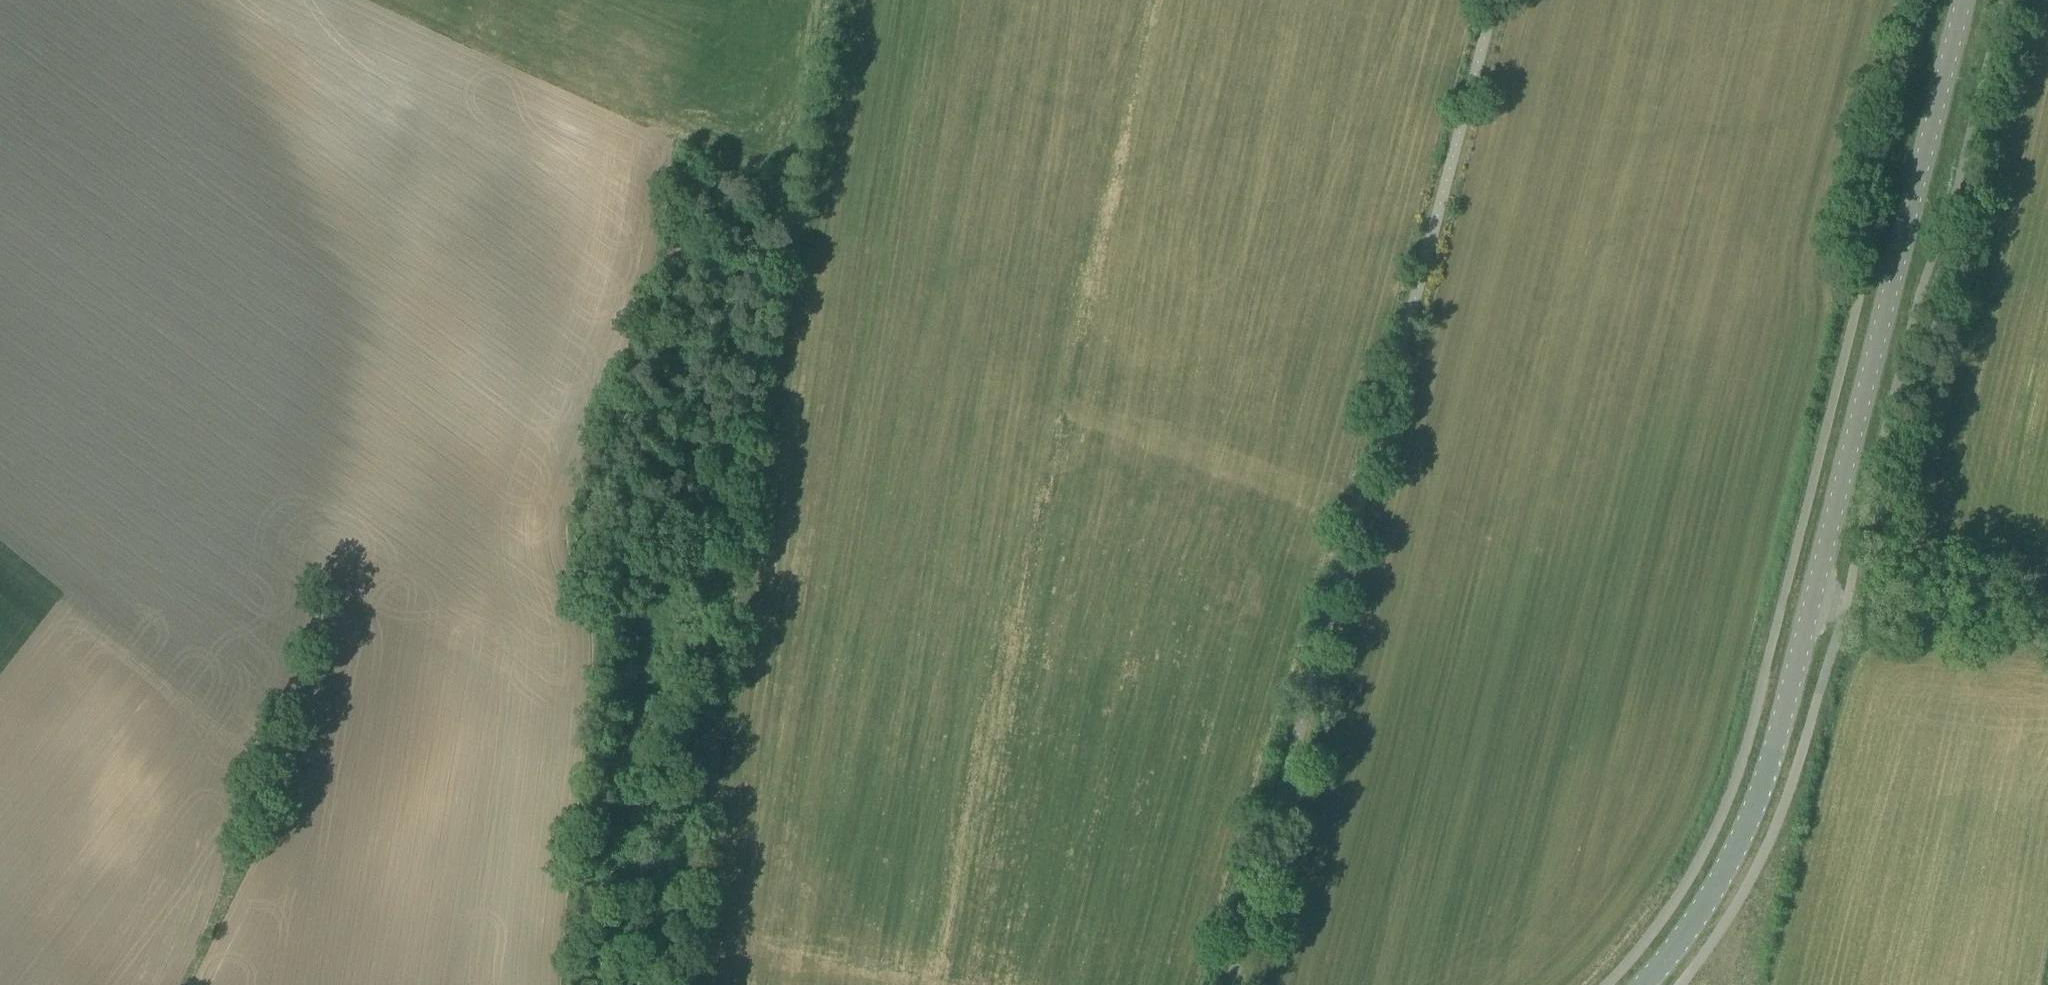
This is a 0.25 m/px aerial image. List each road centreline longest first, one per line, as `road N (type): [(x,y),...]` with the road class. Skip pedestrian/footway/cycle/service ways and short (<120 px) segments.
road 1 (tertiary): [(1645,984),(1716,887),(1769,766),(1815,613),(1966,0)]
road 2 (track): [(0,542),(275,742)]

